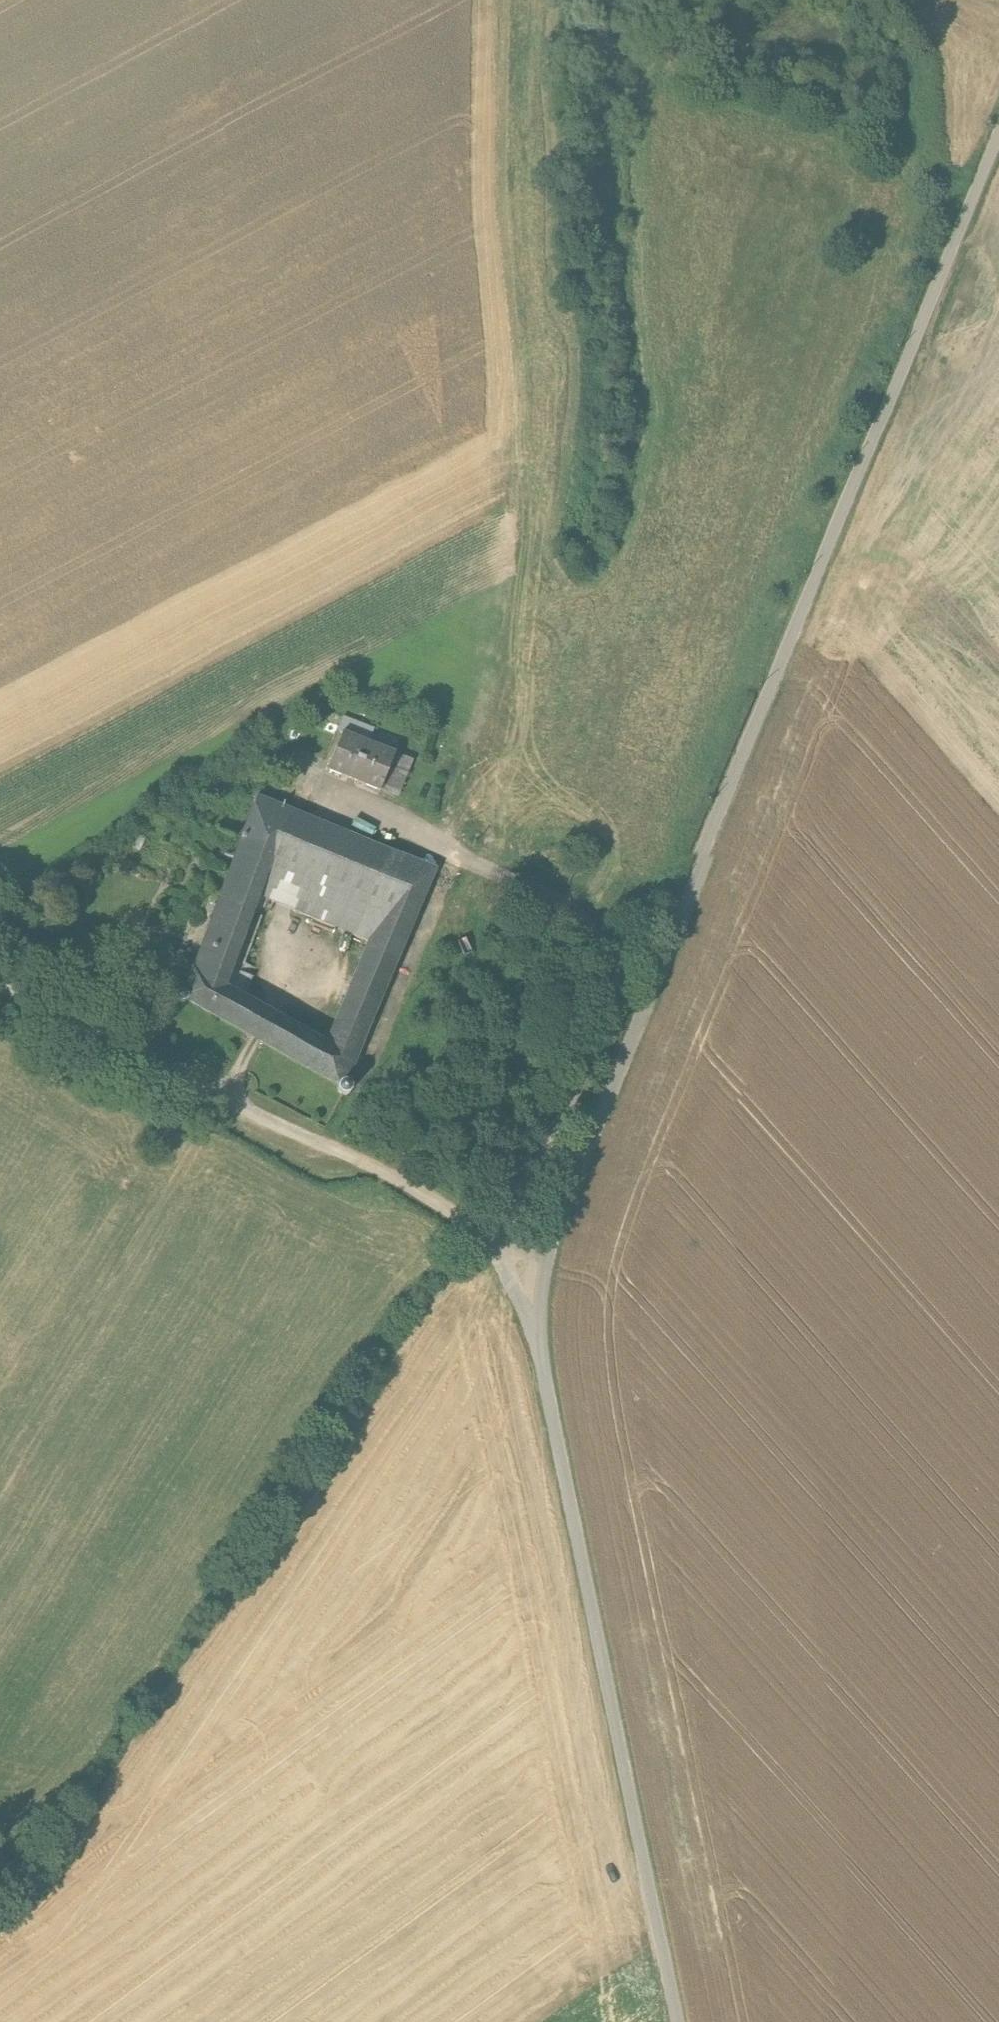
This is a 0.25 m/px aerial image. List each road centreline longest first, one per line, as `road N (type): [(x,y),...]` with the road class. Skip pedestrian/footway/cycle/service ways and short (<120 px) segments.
road 1 (track): [(228,1103),(0,988)]

